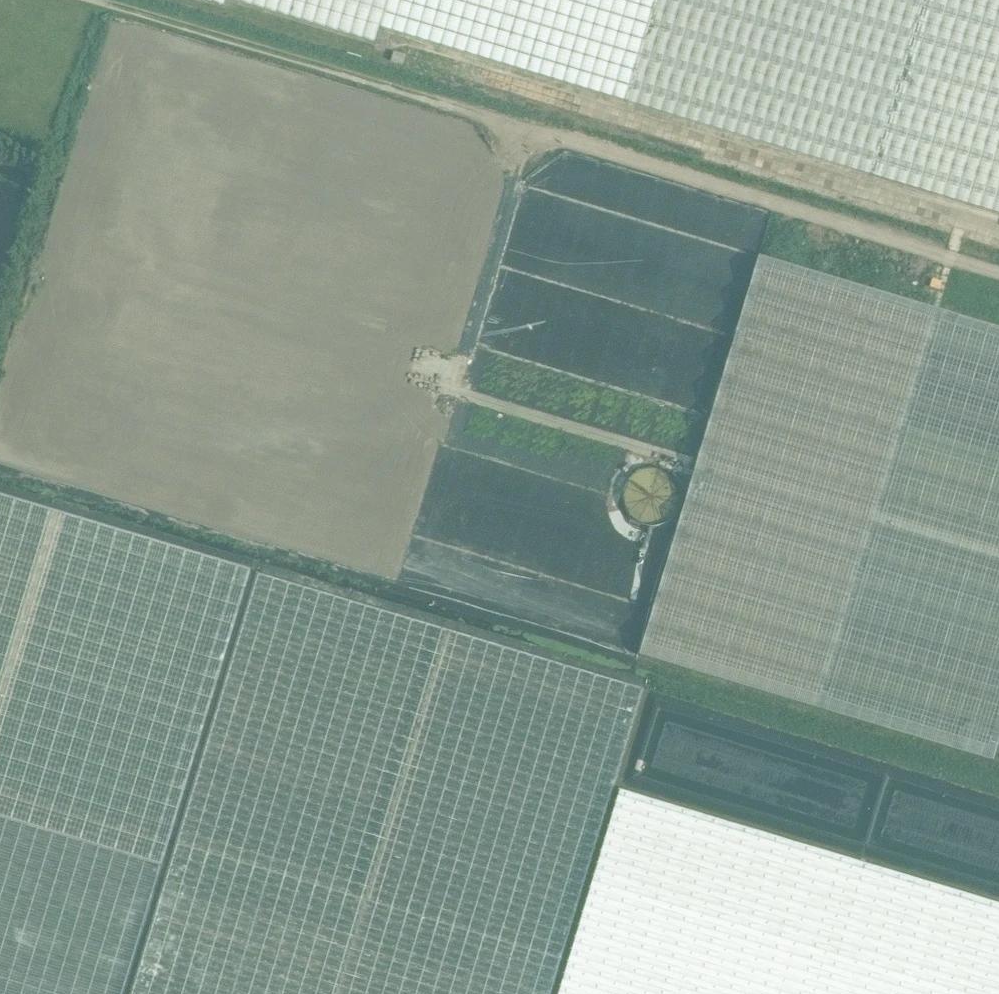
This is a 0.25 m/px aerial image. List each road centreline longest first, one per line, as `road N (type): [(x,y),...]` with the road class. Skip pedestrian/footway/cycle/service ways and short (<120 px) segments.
road 1 (track): [(91,0),(998,273)]

